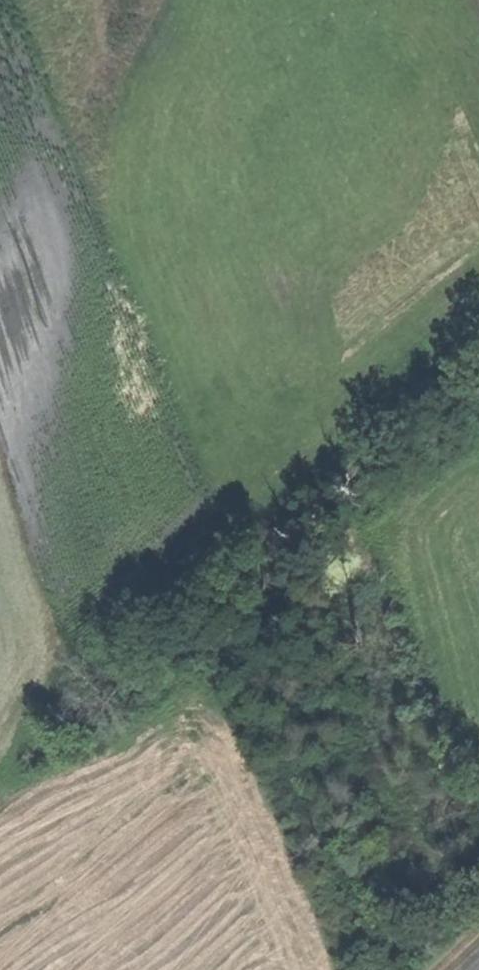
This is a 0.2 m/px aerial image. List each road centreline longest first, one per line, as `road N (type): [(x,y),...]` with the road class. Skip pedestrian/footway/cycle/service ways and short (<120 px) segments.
road 1 (track): [(0,728),(96,647)]

